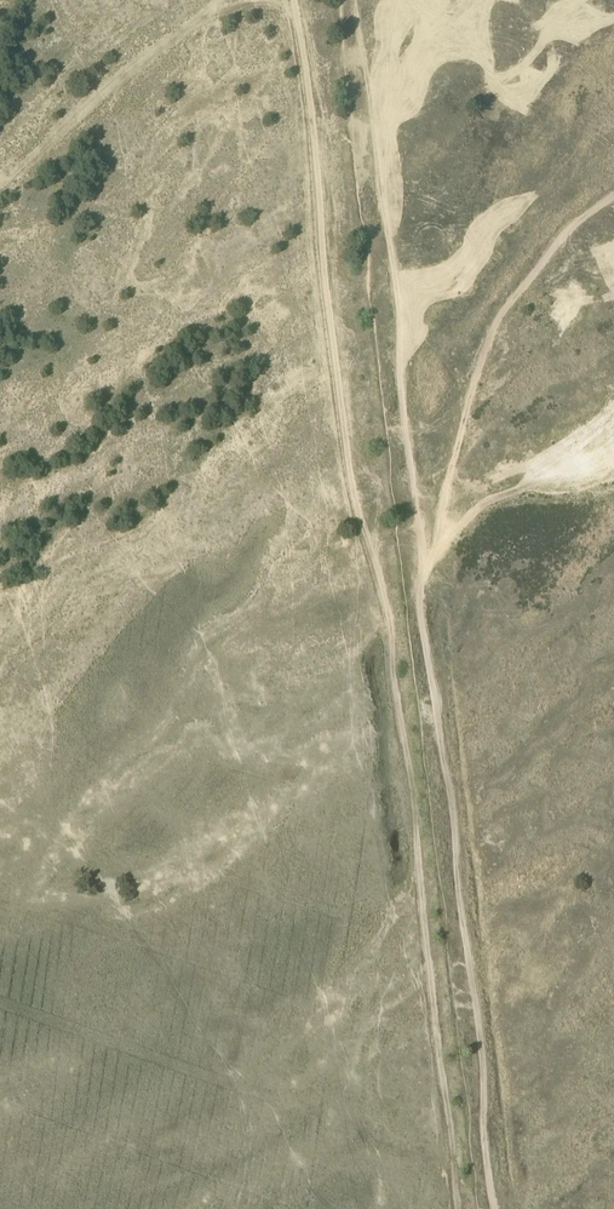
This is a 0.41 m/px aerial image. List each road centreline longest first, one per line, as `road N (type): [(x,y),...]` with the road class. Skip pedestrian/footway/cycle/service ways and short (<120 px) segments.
road 1 (track): [(298,0),(352,506),(375,558),(389,620),(458,1208)]
road 2 (track): [(418,598),(457,848),(494,1208)]
road 3 (track): [(356,0),(374,171),(394,270),(401,394),(419,512),(418,598)]
road 4 (track): [(613,193),(573,221),(493,326),(469,385),(418,598)]
road 5 (track): [(0,192),(60,132),(218,0)]

